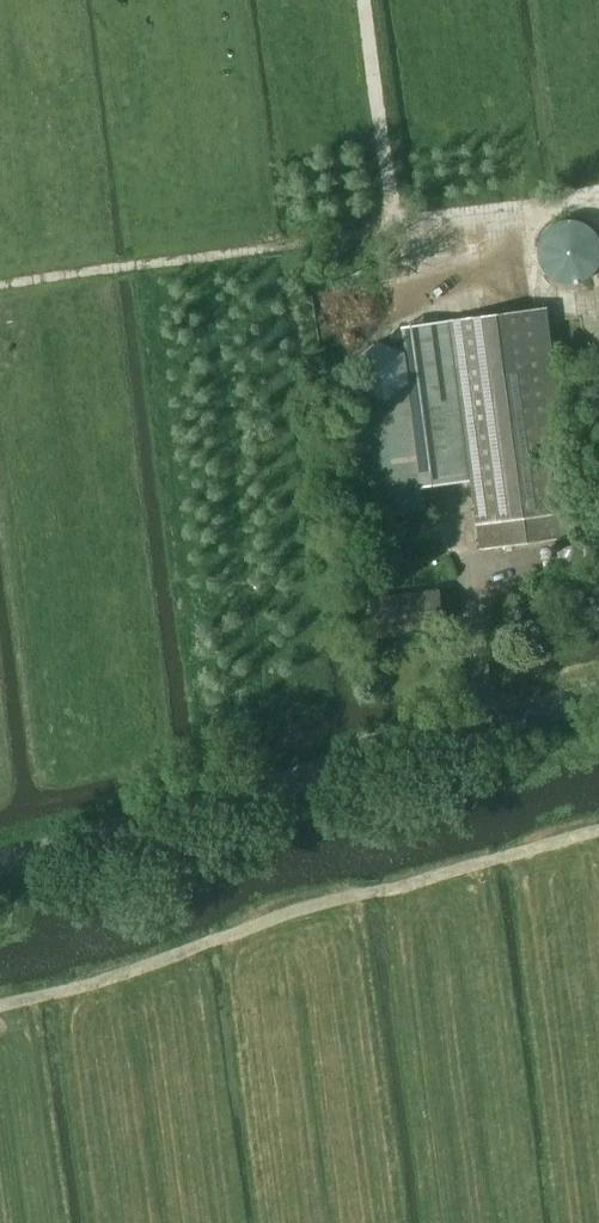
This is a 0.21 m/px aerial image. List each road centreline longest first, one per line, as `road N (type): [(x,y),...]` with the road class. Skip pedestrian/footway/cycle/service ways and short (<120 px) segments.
road 1 (track): [(491,725),(393,208),(365,0)]
road 2 (track): [(0,1006),(598,832)]
road 3 (unclassified): [(0,865),(598,694)]

